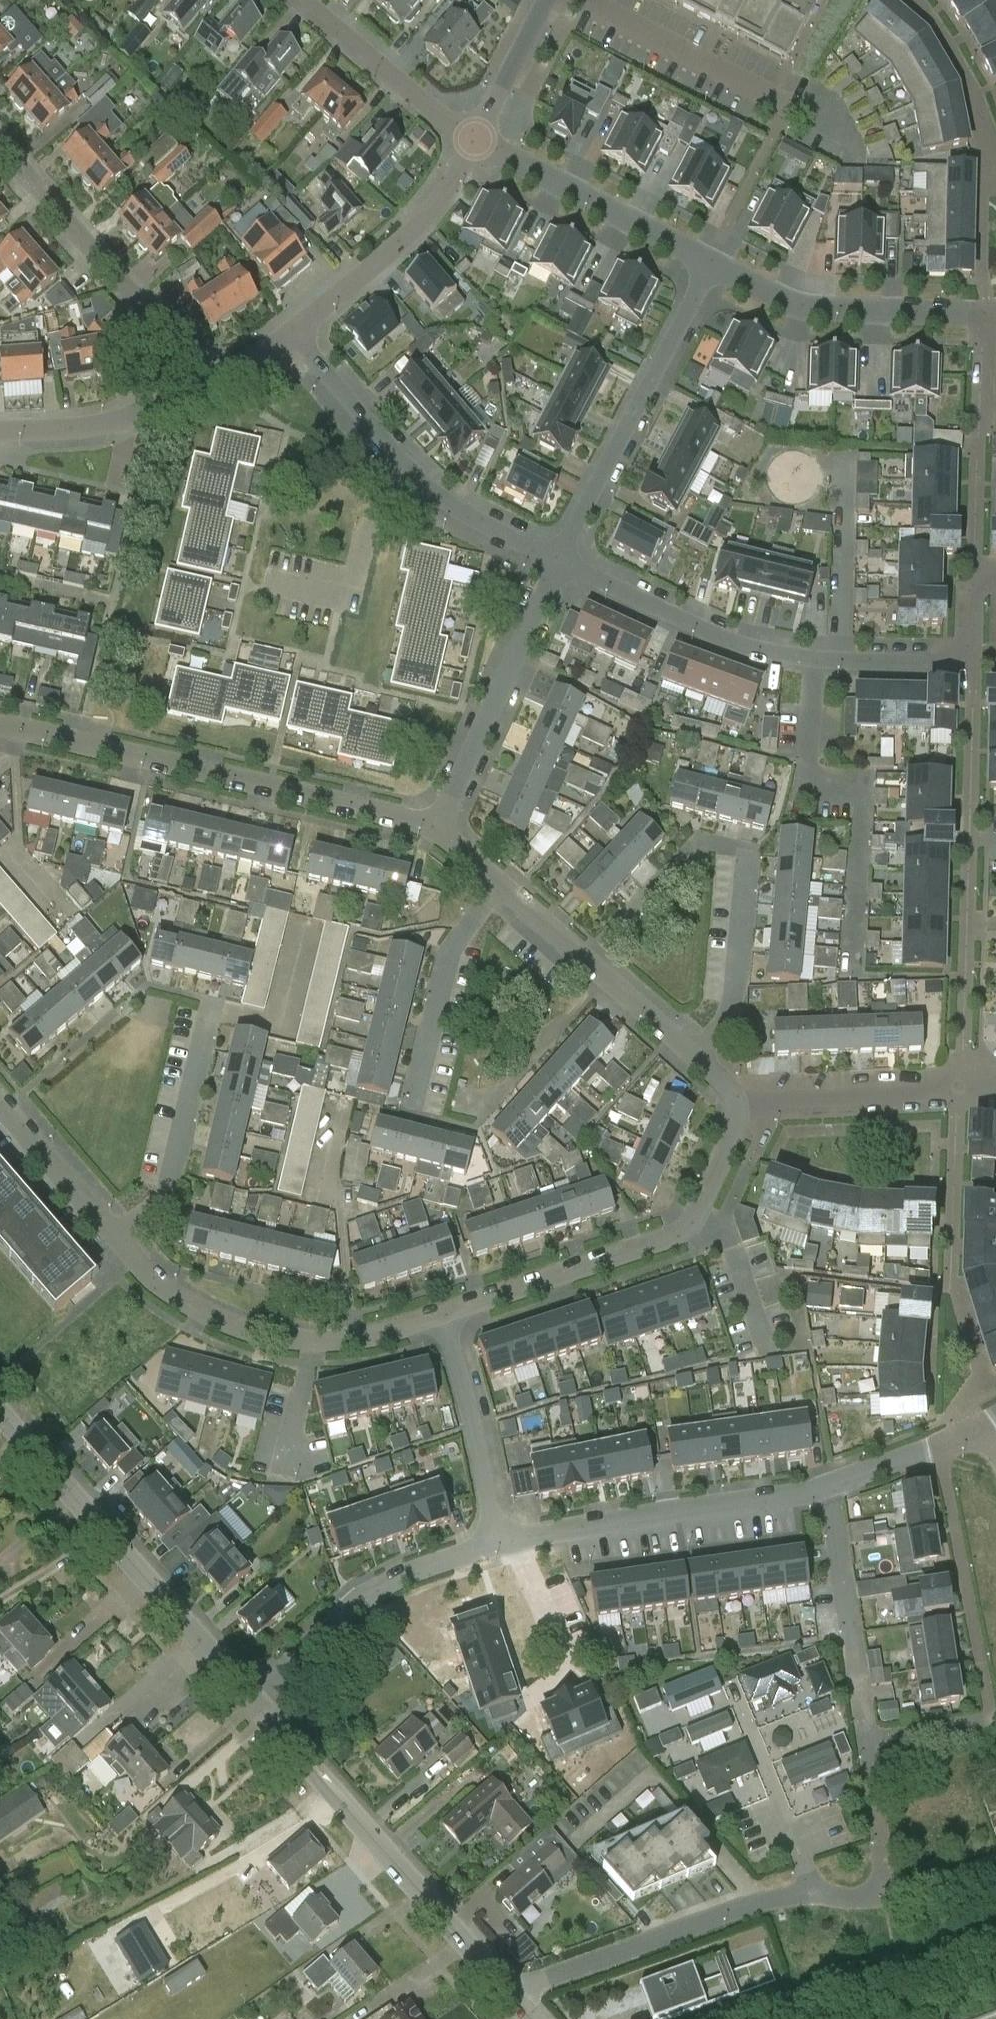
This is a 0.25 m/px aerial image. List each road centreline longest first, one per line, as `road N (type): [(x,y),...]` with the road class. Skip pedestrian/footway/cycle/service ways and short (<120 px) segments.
road 1 (residential): [(816,1895),(871,1898),(884,1877),(832,1487)]
road 2 (residential): [(433,828),(0,727)]
road 3 (residential): [(442,1315),(679,1236),(697,1217),(737,1107)]
road 4 (residential): [(254,1703),(513,1988)]
road 5 (residential): [(0,1414),(254,1703)]
road 6 (residential): [(116,1238),(167,1293),(253,1333),(344,1341),(442,1315)]
road 7 (residential): [(557,559),(484,526),(414,477),(370,432),(297,333)]
road 8 (residential): [(494,1541),(832,1487)]
road 9 (residential): [(557,559),(707,263)]
road 10 (residential): [(513,1988),(738,1909),(816,1895)]
road 11 (residential): [(840,660),(754,647),(557,559)]
road 12 (residential): [(186,382),(169,351),(0,146)]
road 13 (residential): [(433,828),(557,559)]
road 14 (residential): [(254,1703),(378,1587),(494,1541)]
road 15 (residential): [(989,311),(801,306),(707,263)]
road 16 (residential): [(297,333),(433,207),(474,139)]
road 17 (residential): [(707,263),(474,139)]
road 18 (residential): [(995,1080),(937,1094),(737,1107)]
road 19 (residential): [(696,1055),(499,887)]
road 20 (residential): [(116,1238),(170,1185),(209,1012)]
road 21 (residential): [(414,1099),(448,959),(499,887)]
road 22 (residential): [(442,1315),(494,1541)]
road 23 (residential): [(474,139),(302,0)]
road 24 (residential): [(816,1895),(734,1696)]
road 25 (residential): [(971,580),(968,665),(840,660)]
road 26 (residential): [(696,1055),(735,997),(748,857)]
road 27 (residential): [(840,660),(843,459)]
road 28 (residential): [(0,433),(123,420),(170,399),(186,382)]
road 29 (residential): [(0,1103),(116,1238)]
road 30 (residential): [(989,311),(976,478)]
road 31 (residential): [(474,139),(547,0)]
road 32 (residential): [(832,1487),(977,1432)]
road 33 (residential): [(186,382),(217,378),(297,333)]

